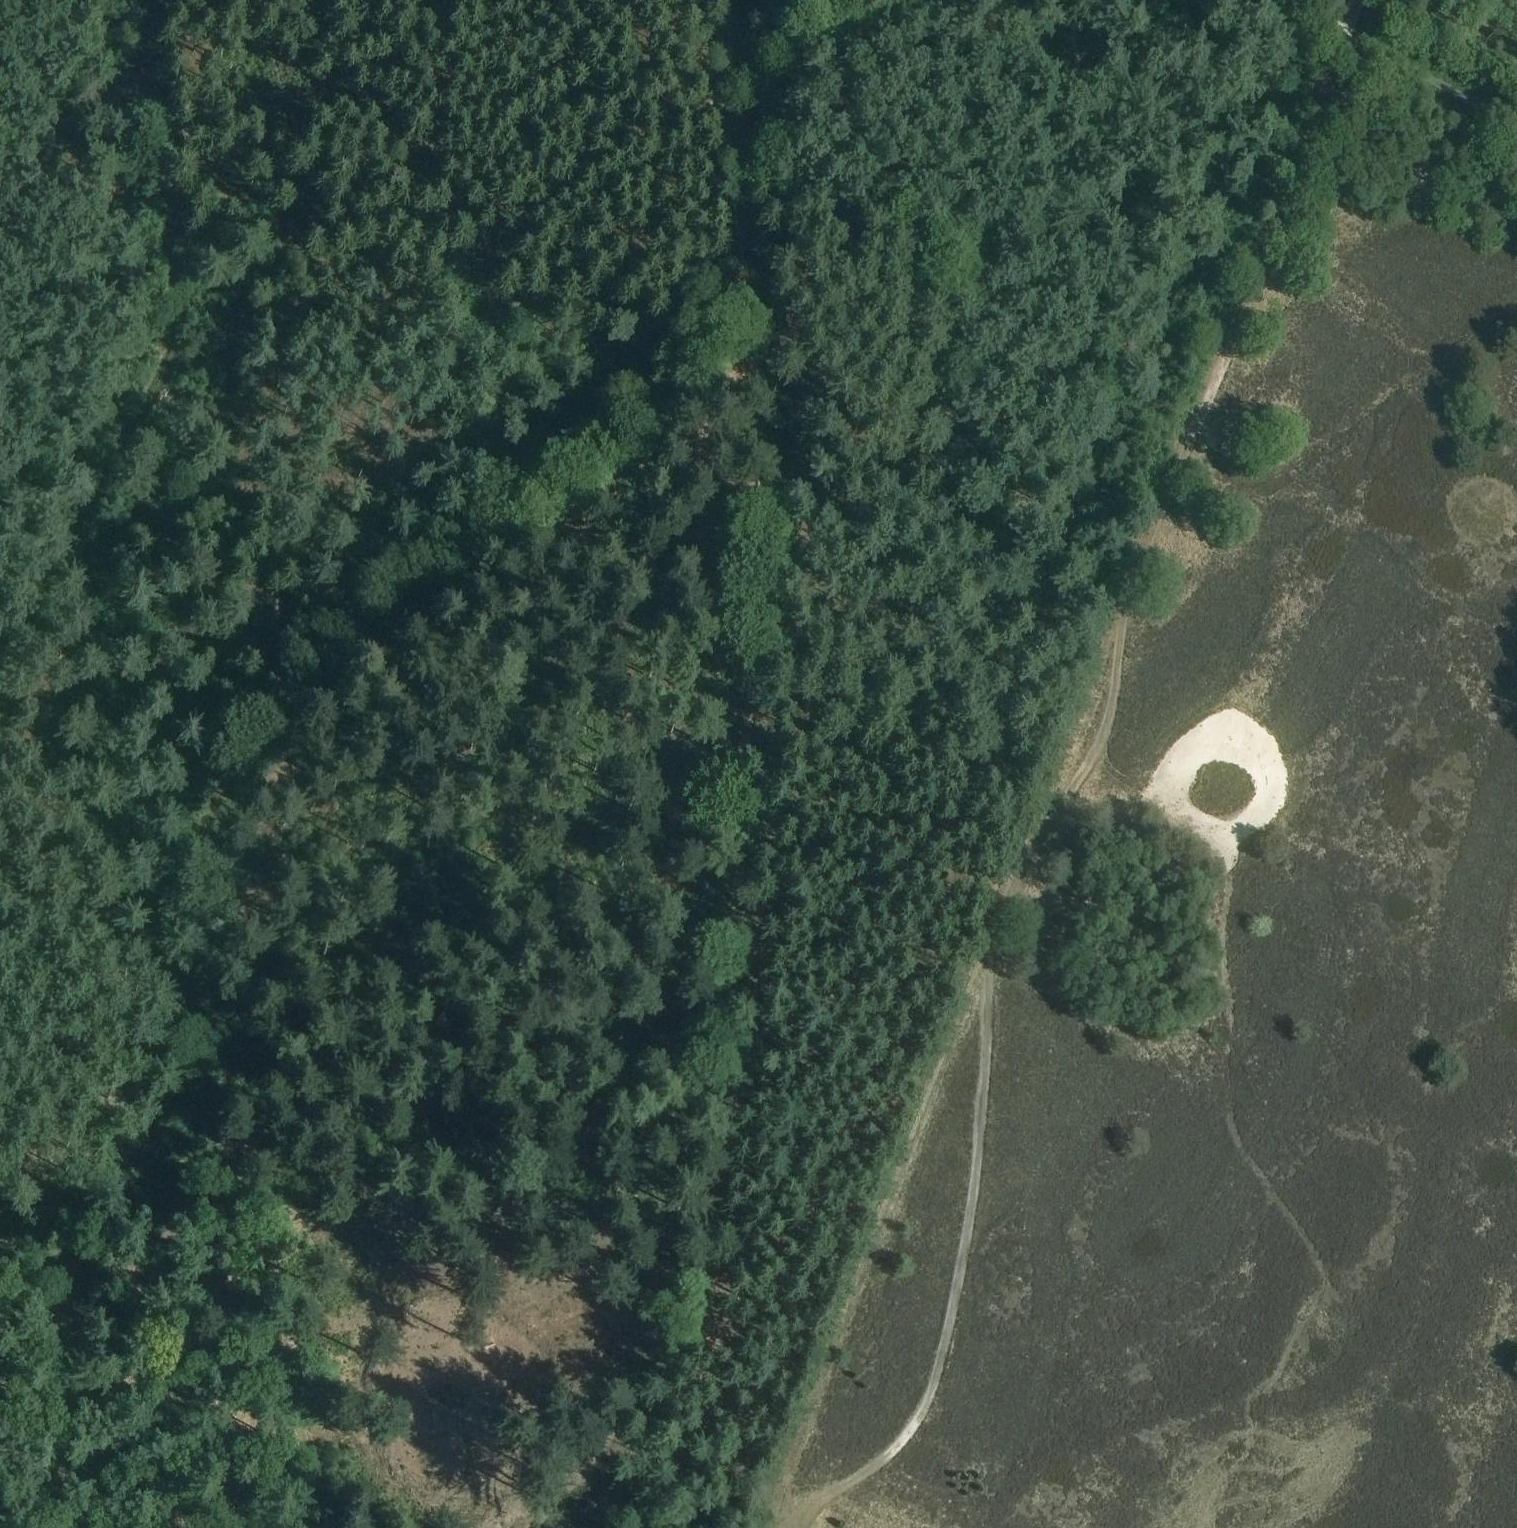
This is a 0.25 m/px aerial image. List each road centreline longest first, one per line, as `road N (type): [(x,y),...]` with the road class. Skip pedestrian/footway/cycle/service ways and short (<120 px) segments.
road 1 (track): [(1332,32),(1119,647),(1109,728),(988,1004),(972,1205),(937,1383),(898,1447),(752,1527)]
road 2 (track): [(0,1250),(211,1154),(192,1092),(171,917),(202,816),(261,712),(354,628),(735,347),(746,327),(746,203),(742,88),(729,0)]
road 3 (track): [(0,665),(183,327),(139,0)]
road 4 (track): [(1235,0),(1516,148)]

